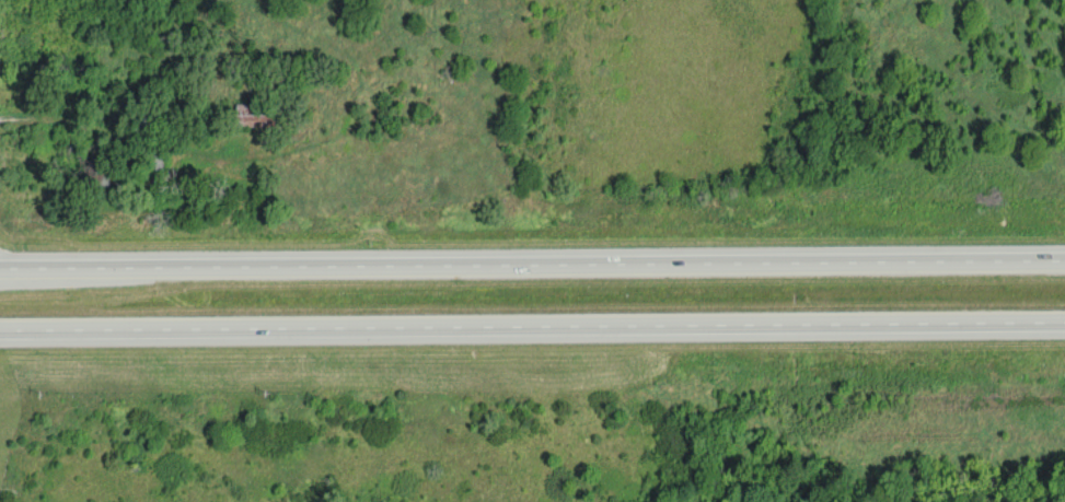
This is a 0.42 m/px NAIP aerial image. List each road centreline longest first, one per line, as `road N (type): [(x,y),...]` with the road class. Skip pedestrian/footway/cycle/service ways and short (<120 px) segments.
road 1 (trunk): [(1064,259),(0,268)]
road 2 (trunk): [(0,331),(1064,324)]

